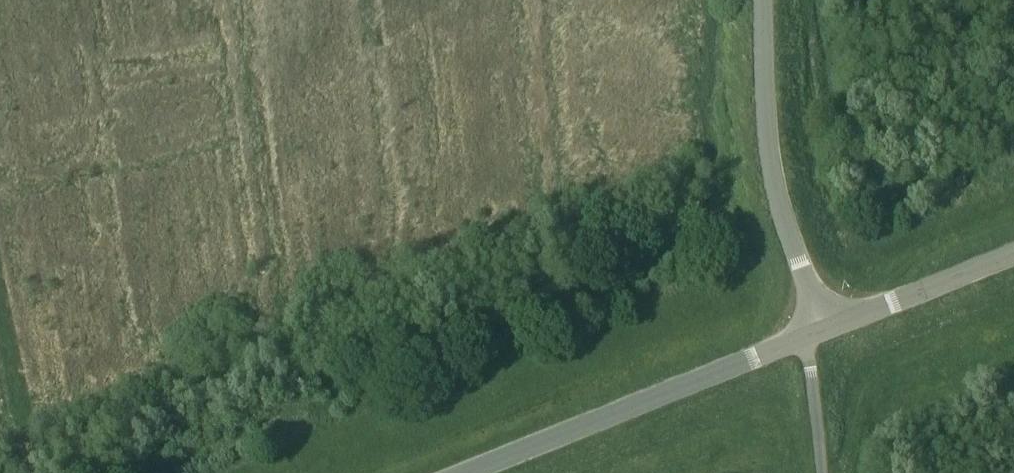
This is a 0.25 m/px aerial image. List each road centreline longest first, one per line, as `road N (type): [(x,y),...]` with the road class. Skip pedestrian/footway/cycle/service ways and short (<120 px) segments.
road 1 (tertiary): [(471,472),(809,332)]
road 2 (tertiary): [(809,332),(803,271),(771,161),(765,0)]
road 3 (tertiary): [(809,332),(1013,252)]
road 4 (unclassified): [(821,472),(809,332)]

